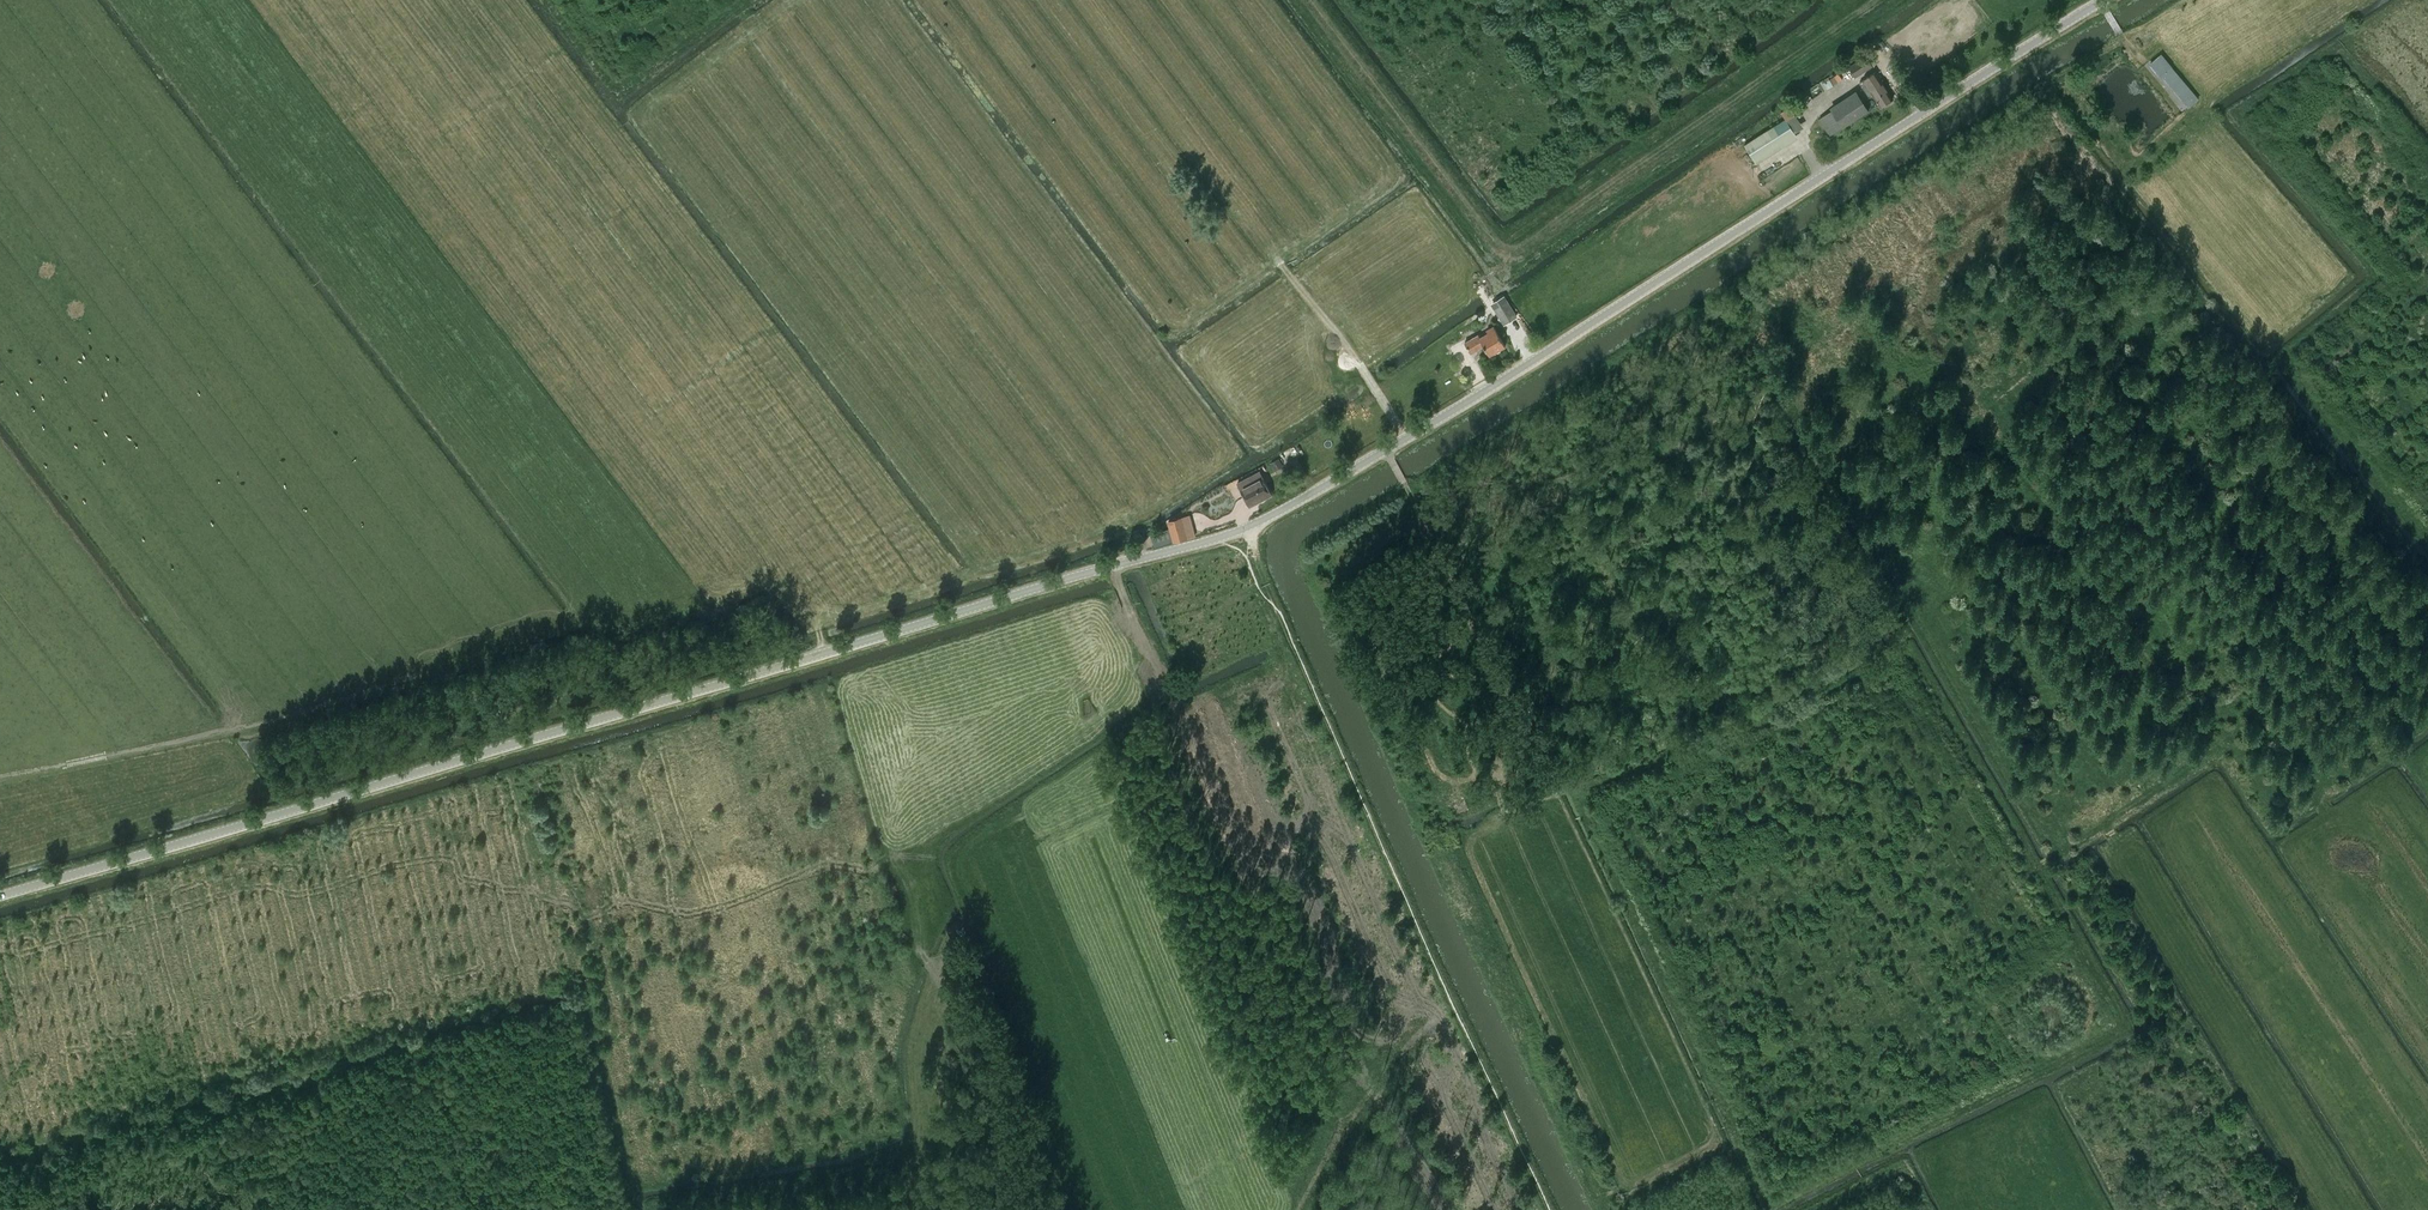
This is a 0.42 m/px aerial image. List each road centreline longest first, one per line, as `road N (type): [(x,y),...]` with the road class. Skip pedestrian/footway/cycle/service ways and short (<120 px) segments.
road 1 (unclassified): [(0,895),(1253,527),(2109,0)]
road 2 (track): [(1542,1209),(1286,655),(1263,597),(1253,527)]

